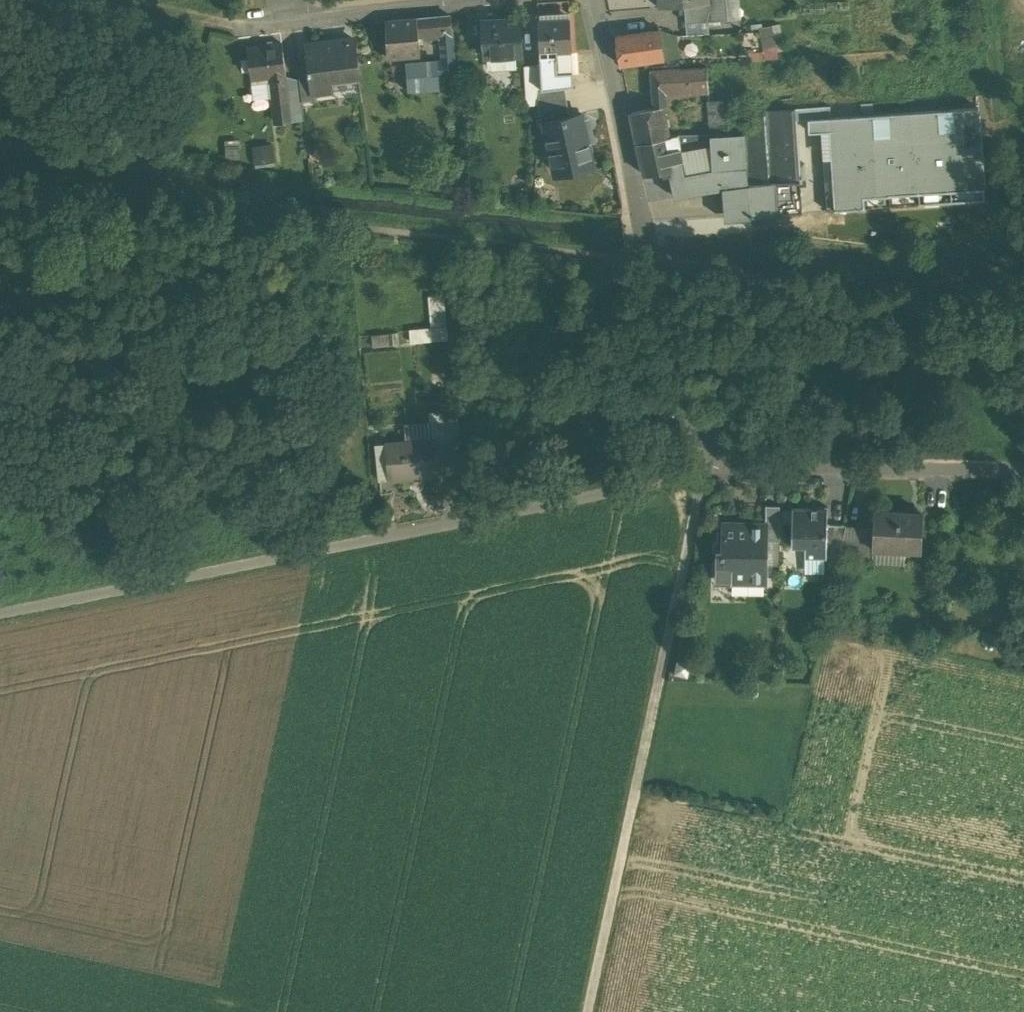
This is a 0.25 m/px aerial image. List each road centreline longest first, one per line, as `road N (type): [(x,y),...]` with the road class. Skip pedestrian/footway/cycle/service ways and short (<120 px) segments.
road 1 (residential): [(595,0),(681,381),(706,443),(780,466),(1023,471)]
road 2 (track): [(0,614),(681,476),(716,451)]
road 3 (track): [(588,1011),(716,451)]

